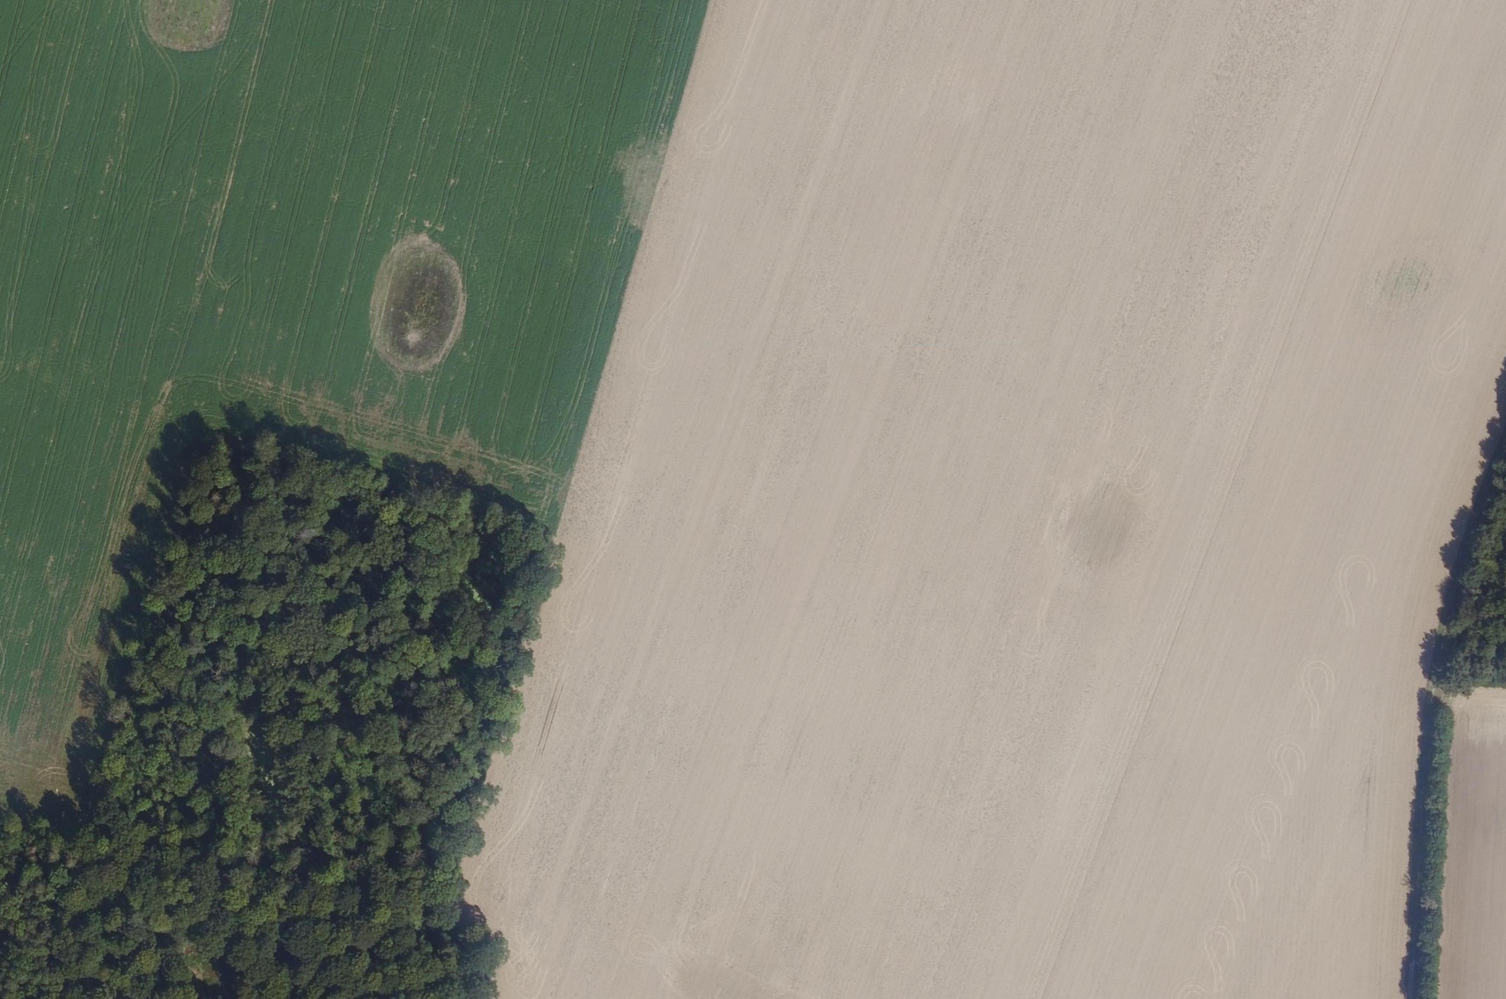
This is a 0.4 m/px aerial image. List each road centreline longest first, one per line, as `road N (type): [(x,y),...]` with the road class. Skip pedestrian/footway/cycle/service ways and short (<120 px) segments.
road 1 (track): [(1505,424),(1482,480),(1436,703),(1417,998)]

